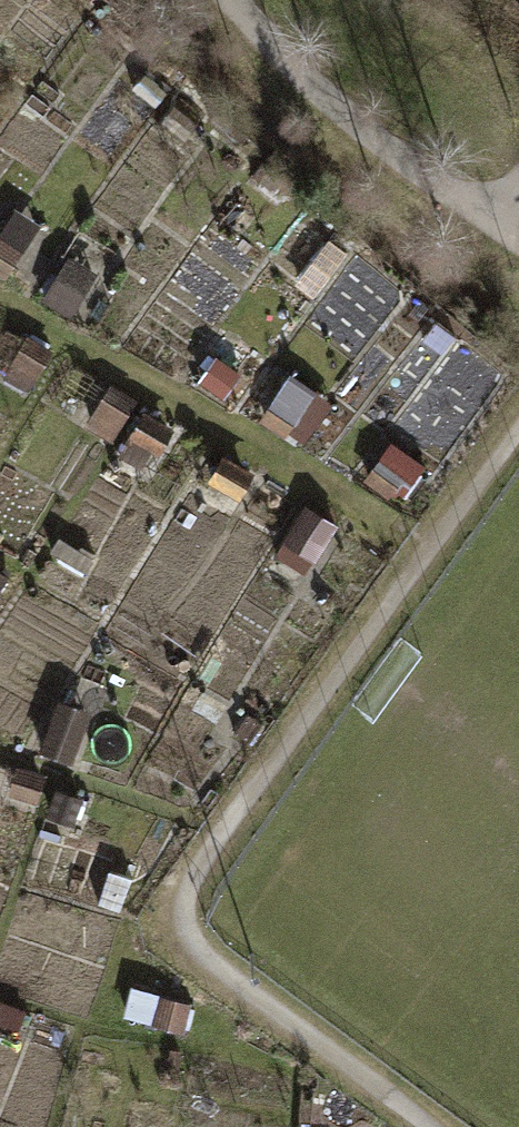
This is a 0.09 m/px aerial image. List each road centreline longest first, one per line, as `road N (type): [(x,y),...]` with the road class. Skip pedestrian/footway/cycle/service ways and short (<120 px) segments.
road 1 (track): [(419,1126),(219,967),(183,917),(209,863),(518,451)]

